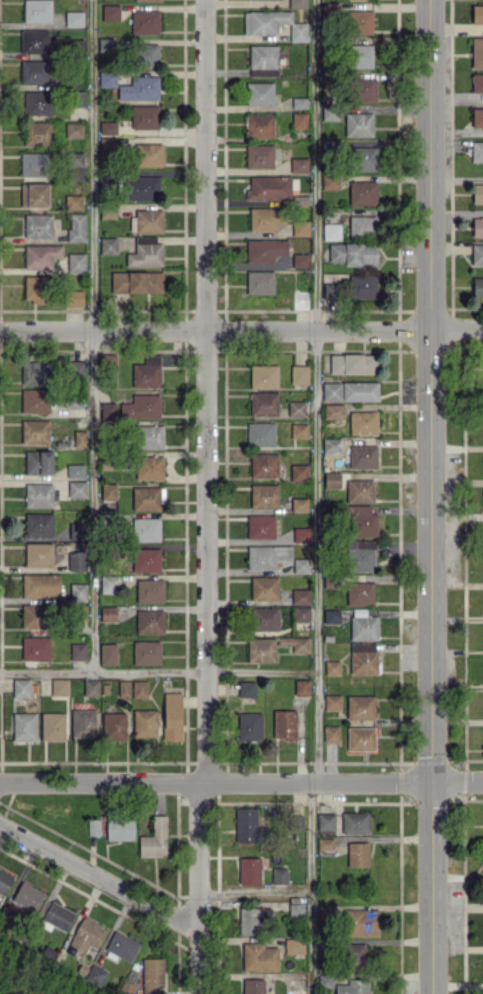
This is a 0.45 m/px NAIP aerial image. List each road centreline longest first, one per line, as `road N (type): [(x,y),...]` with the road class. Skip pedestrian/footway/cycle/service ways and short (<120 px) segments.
road 1 (secondary): [(429,0),(432,993)]
road 2 (residential): [(204,0),(206,783)]
road 3 (residential): [(482,328),(0,329)]
road 4 (residential): [(482,781),(0,782)]
road 5 (residential): [(198,931),(0,818)]
road 6 (residential): [(197,783),(199,993)]

